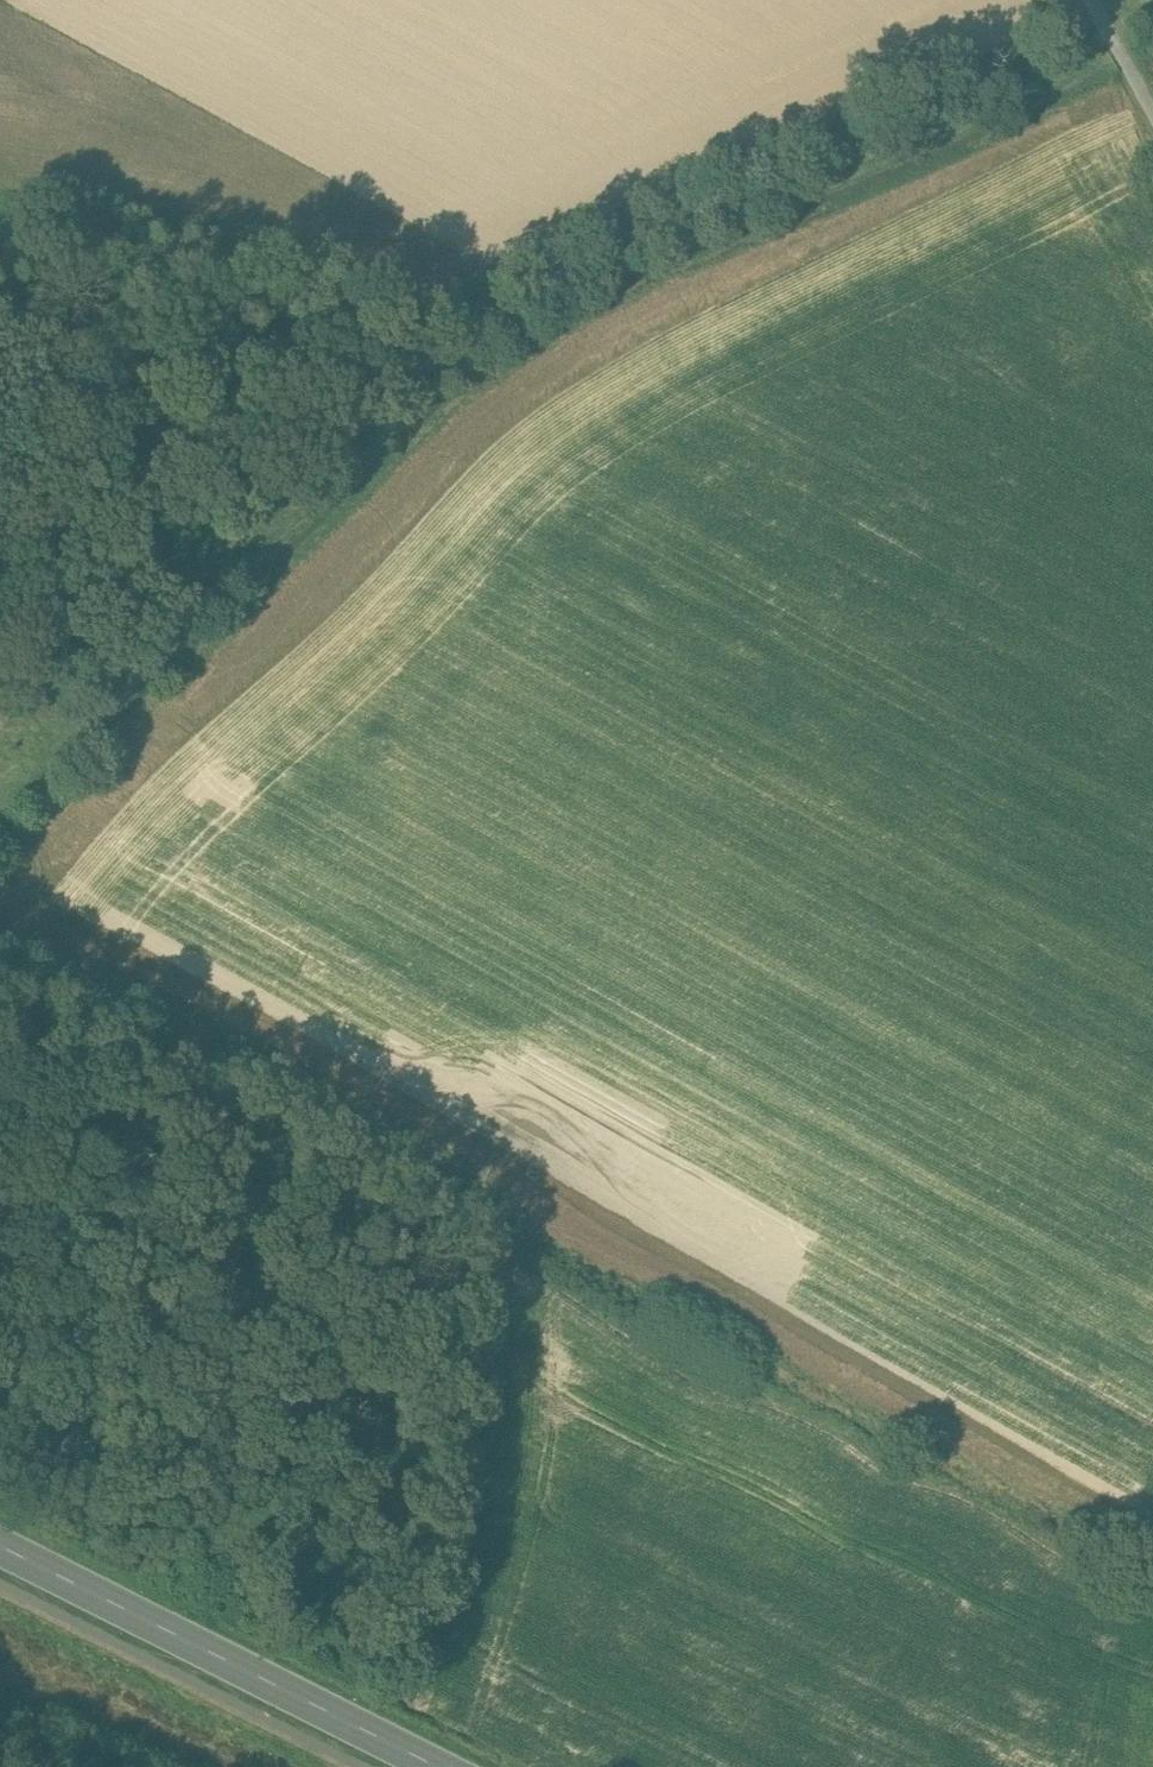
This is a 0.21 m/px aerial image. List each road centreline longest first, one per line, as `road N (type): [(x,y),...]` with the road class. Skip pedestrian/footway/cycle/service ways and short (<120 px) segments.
road 1 (primary): [(0,1547),(438,1766)]
road 2 (unclassified): [(1152,110),(1092,0)]

